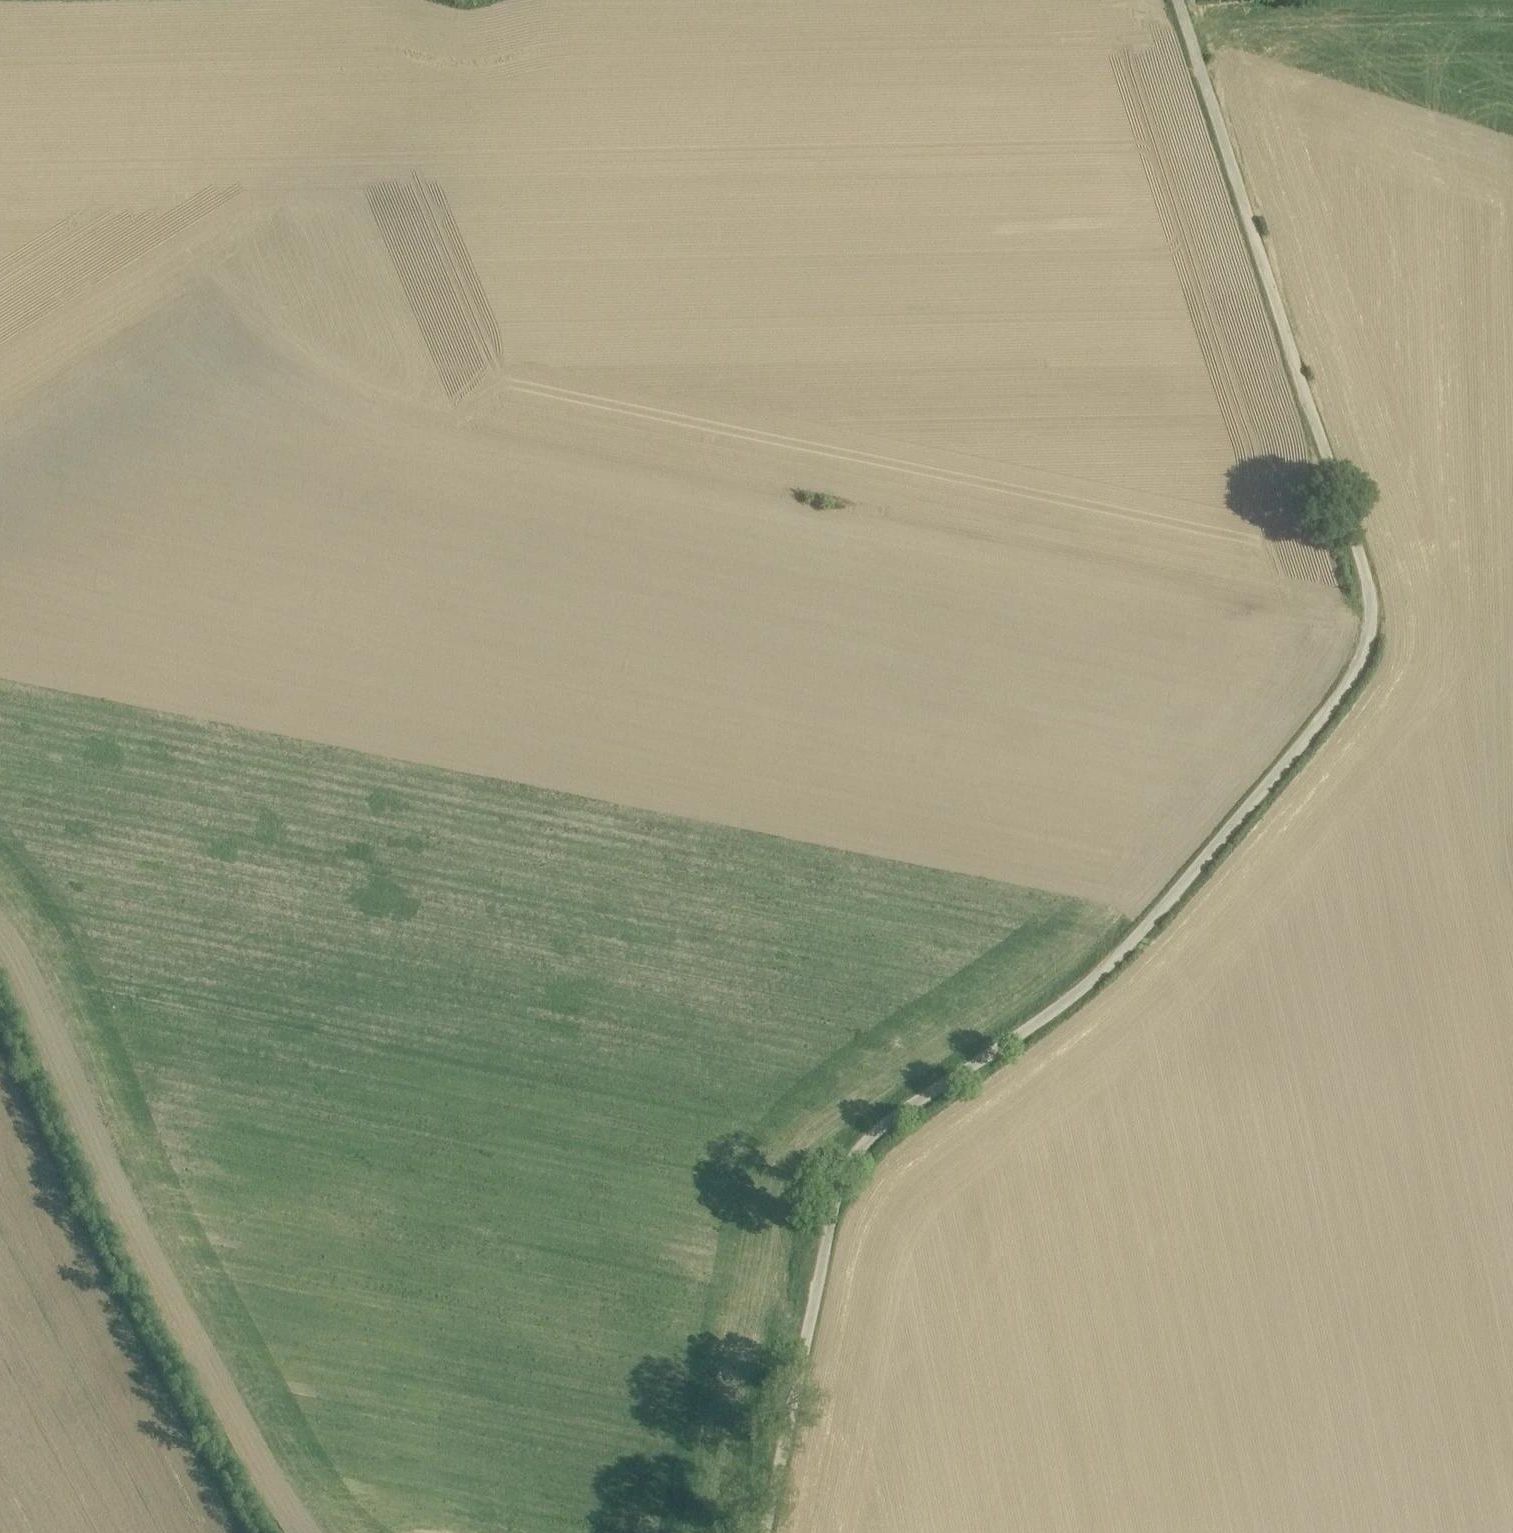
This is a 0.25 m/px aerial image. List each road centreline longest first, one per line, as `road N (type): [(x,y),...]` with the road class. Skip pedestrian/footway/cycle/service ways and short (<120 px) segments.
road 1 (track): [(767,1532),(845,1177),(880,1126),(1027,1031),(1156,920),(1342,697),(1375,620),(1374,573),(1183,0)]

